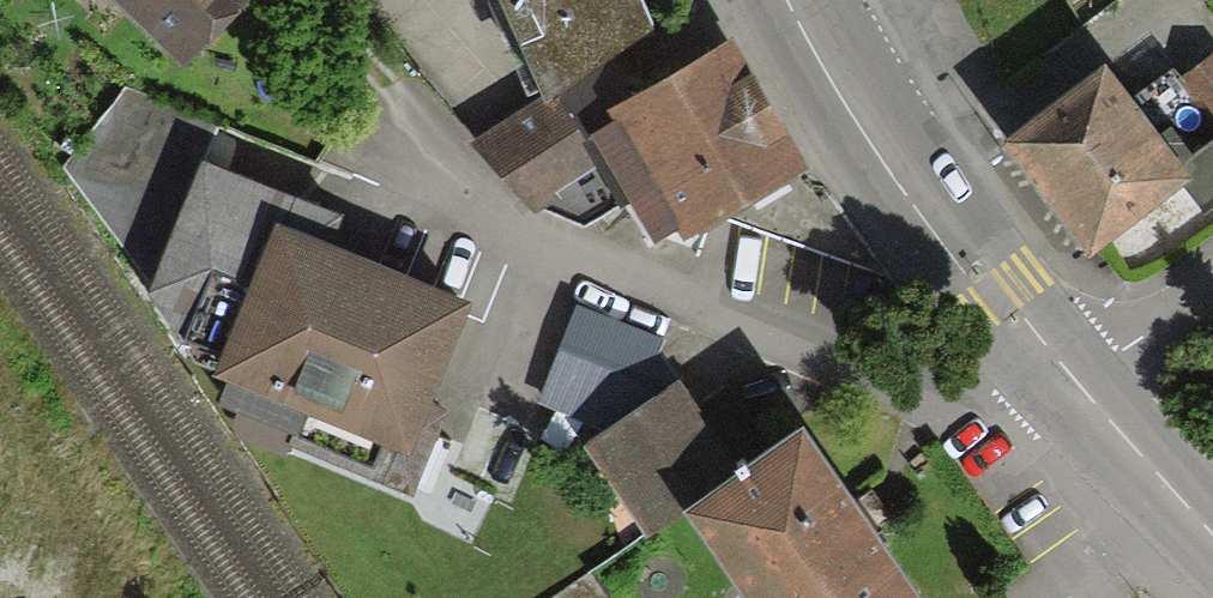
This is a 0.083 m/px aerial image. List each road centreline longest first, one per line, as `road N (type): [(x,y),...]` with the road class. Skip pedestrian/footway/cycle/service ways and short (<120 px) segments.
road 1 (primary): [(1073,383),(995,294),(889,148),(801,0)]
road 2 (primary): [(1212,533),(1073,383)]
road 3 (residential): [(1073,383),(1212,291)]

